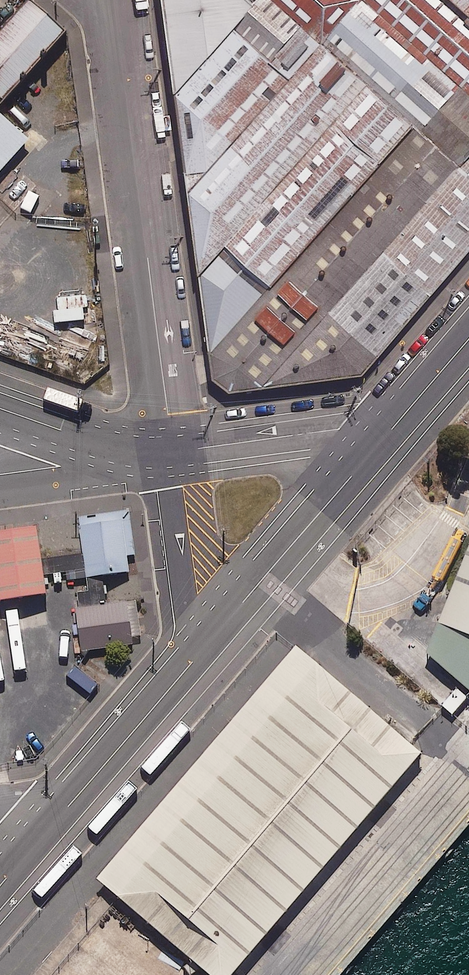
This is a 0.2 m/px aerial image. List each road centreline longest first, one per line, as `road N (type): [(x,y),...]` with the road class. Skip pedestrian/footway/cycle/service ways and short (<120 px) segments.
road 1 (unclassified): [(110,0),(173,451)]
road 2 (tertiary): [(198,655),(396,422)]
road 3 (unclassified): [(173,451),(396,422)]
road 4 (tertiary): [(55,820),(198,655)]
road 5 (unclassified): [(198,655),(173,451)]

